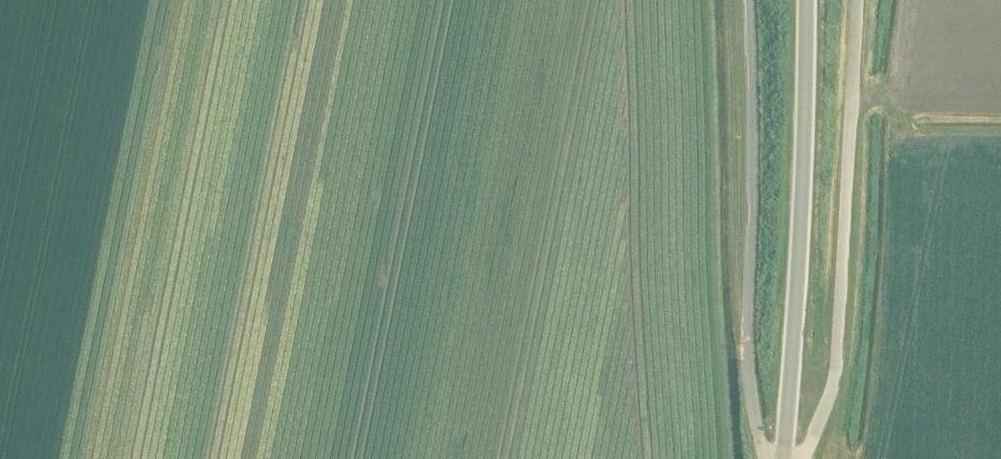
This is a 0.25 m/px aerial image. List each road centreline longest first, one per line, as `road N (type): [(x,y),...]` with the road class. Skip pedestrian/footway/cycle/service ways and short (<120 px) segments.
road 1 (unclassified): [(802,458),(836,364),(857,0)]
road 2 (unclassified): [(748,0),(747,348),(763,458)]
road 3 (unclassified): [(782,458),(805,0)]

